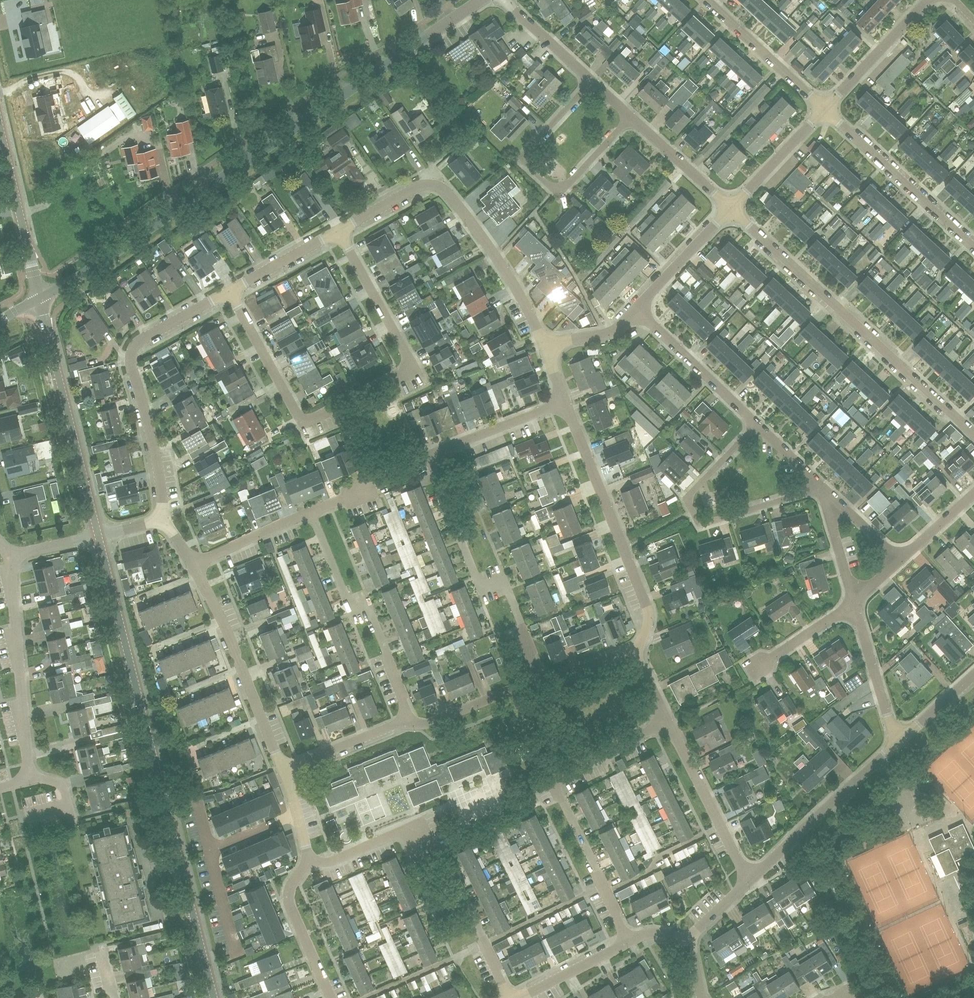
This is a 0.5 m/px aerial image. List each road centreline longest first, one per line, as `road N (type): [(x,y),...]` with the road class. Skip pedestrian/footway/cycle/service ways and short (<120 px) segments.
road 1 (tertiary): [(39,298),(479,0)]
road 2 (tertiary): [(214,997),(98,535)]
road 3 (residential): [(228,291),(303,423),(412,369),(339,233)]
road 4 (residential): [(545,686),(508,595),(474,573),(429,464),(435,450),(563,403)]
road 5 (residential): [(973,433),(731,209)]
road 6 (residential): [(628,940),(547,782),(663,716)]
road 7 (residential): [(510,997),(422,833),(410,829),(336,862),(307,862)]
road 8 (residential): [(546,346),(443,192),(417,190),(339,233)]
road 9 (residential): [(228,291),(131,351),(157,453),(162,520)]
road 10 (residential): [(642,648),(646,605),(563,403)]
road 11 (residential): [(0,786),(30,779),(16,558)]
road 12 (residential): [(822,487),(709,522),(696,517),(692,491),(758,425)]
road 13 (residential): [(631,117),(560,189),(528,167),(529,148),(592,80)]
road 14 (tertiary): [(98,535),(39,298)]
road 15 (residential): [(413,723),(371,612),(345,597),(312,513)]
road 16 (residential): [(282,771),(195,566)]
road 17 (residential): [(973,248),(823,108)]
road 18 (residential): [(749,882),(895,745)]
road 19 (residential): [(749,882),(663,716)]
road 20 (unclassified): [(39,298),(0,129)]
road 21 (residential): [(758,425),(638,309)]
road 22 (residential): [(823,108),(706,0)]
road 23 (residential): [(823,108),(930,0)]
road 24 (residential): [(895,745),(855,602)]
road 25 (residential): [(329,997),(292,911),(295,880),(307,862)]
road 26 (residential): [(282,771),(413,723)]
road 27 (residential): [(413,723),(545,686)]
road 28 (residential): [(731,209),(823,108)]
road 29 (residential): [(638,309),(731,209)]
road 30 (residential): [(731,209),(631,117)]
road 31 (residential): [(195,566),(312,513)]
road 32 (residential): [(339,233),(228,291)]
road 33 (residential): [(518,997),(628,940)]
road 34 (residential): [(752,668),(855,602)]

